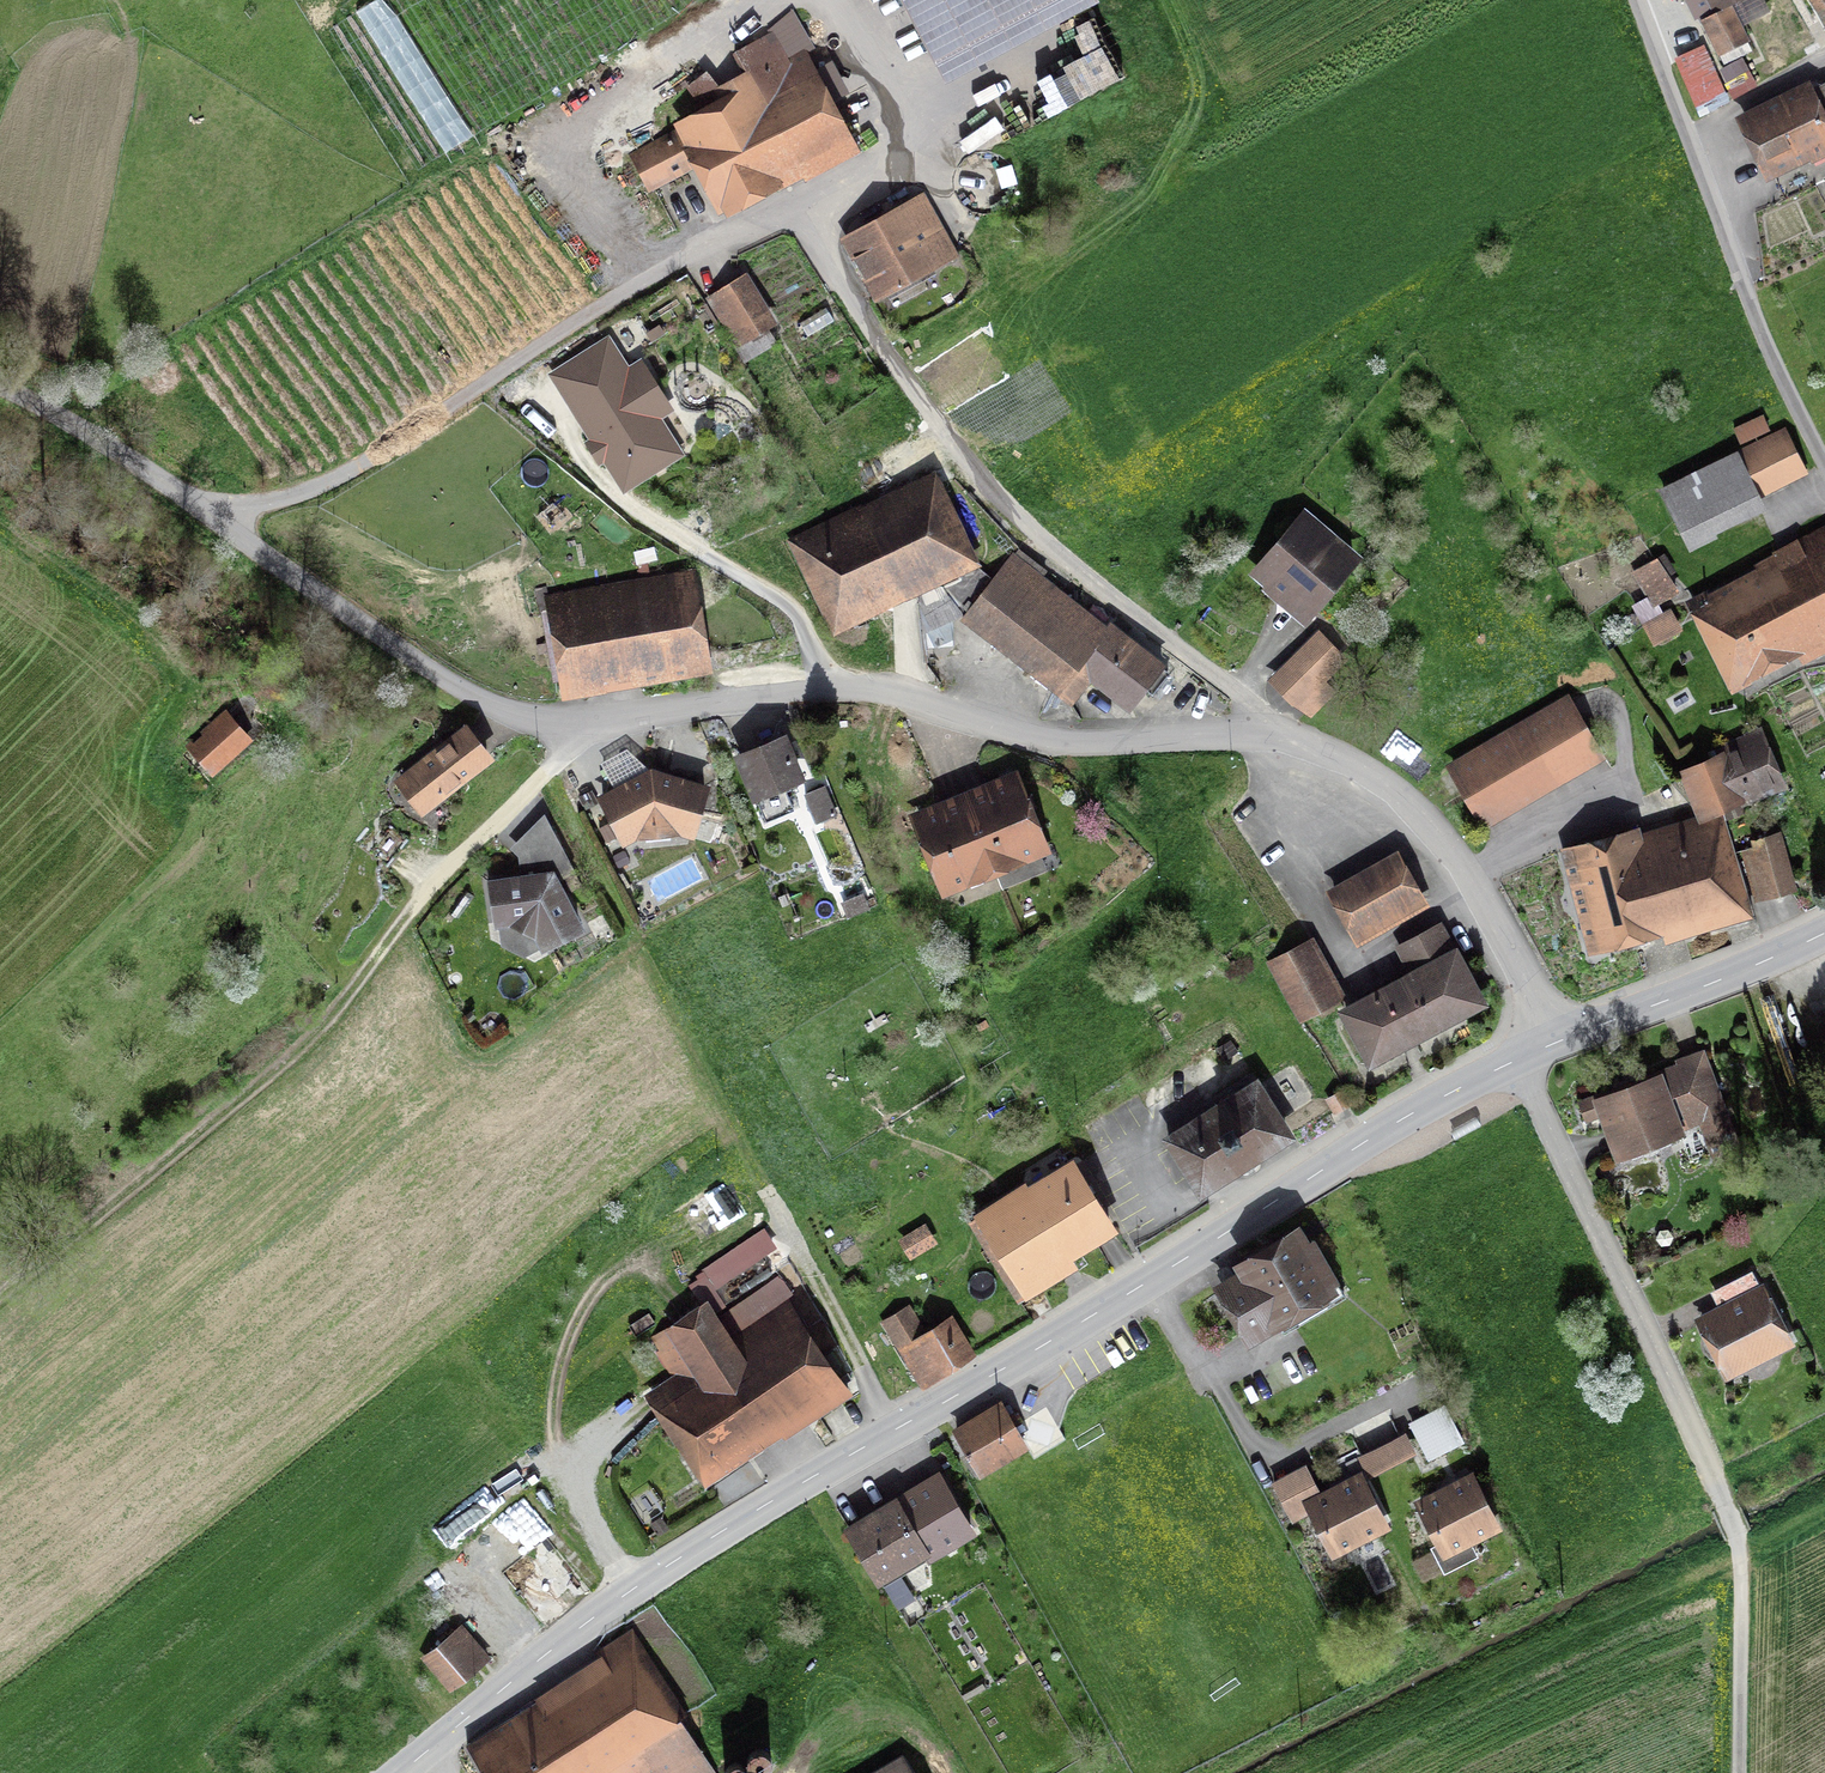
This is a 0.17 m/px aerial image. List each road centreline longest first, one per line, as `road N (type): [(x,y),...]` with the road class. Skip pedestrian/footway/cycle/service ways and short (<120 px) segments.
road 1 (residential): [(0,384),(123,454),(387,642),(513,715),(573,723),(856,687),(1047,739),(1240,736),(1331,752),(1388,784),(1436,833),(1560,1041)]
road 2 (tertiary): [(401,1772),(600,1612),(692,1550),(1148,1281),(1397,1122),(1560,1041)]
road 3 (track): [(216,514),(328,482),(669,267),(804,212)]
road 4 (residential): [(1633,0),(1824,470)]
road 5 (track): [(0,1295),(293,1056),(350,991)]
road 6 (track): [(807,0),(854,30),(870,52),(904,130),(885,178),(804,212)]
road 7 (tertiary): [(1560,1041),(1824,932)]

